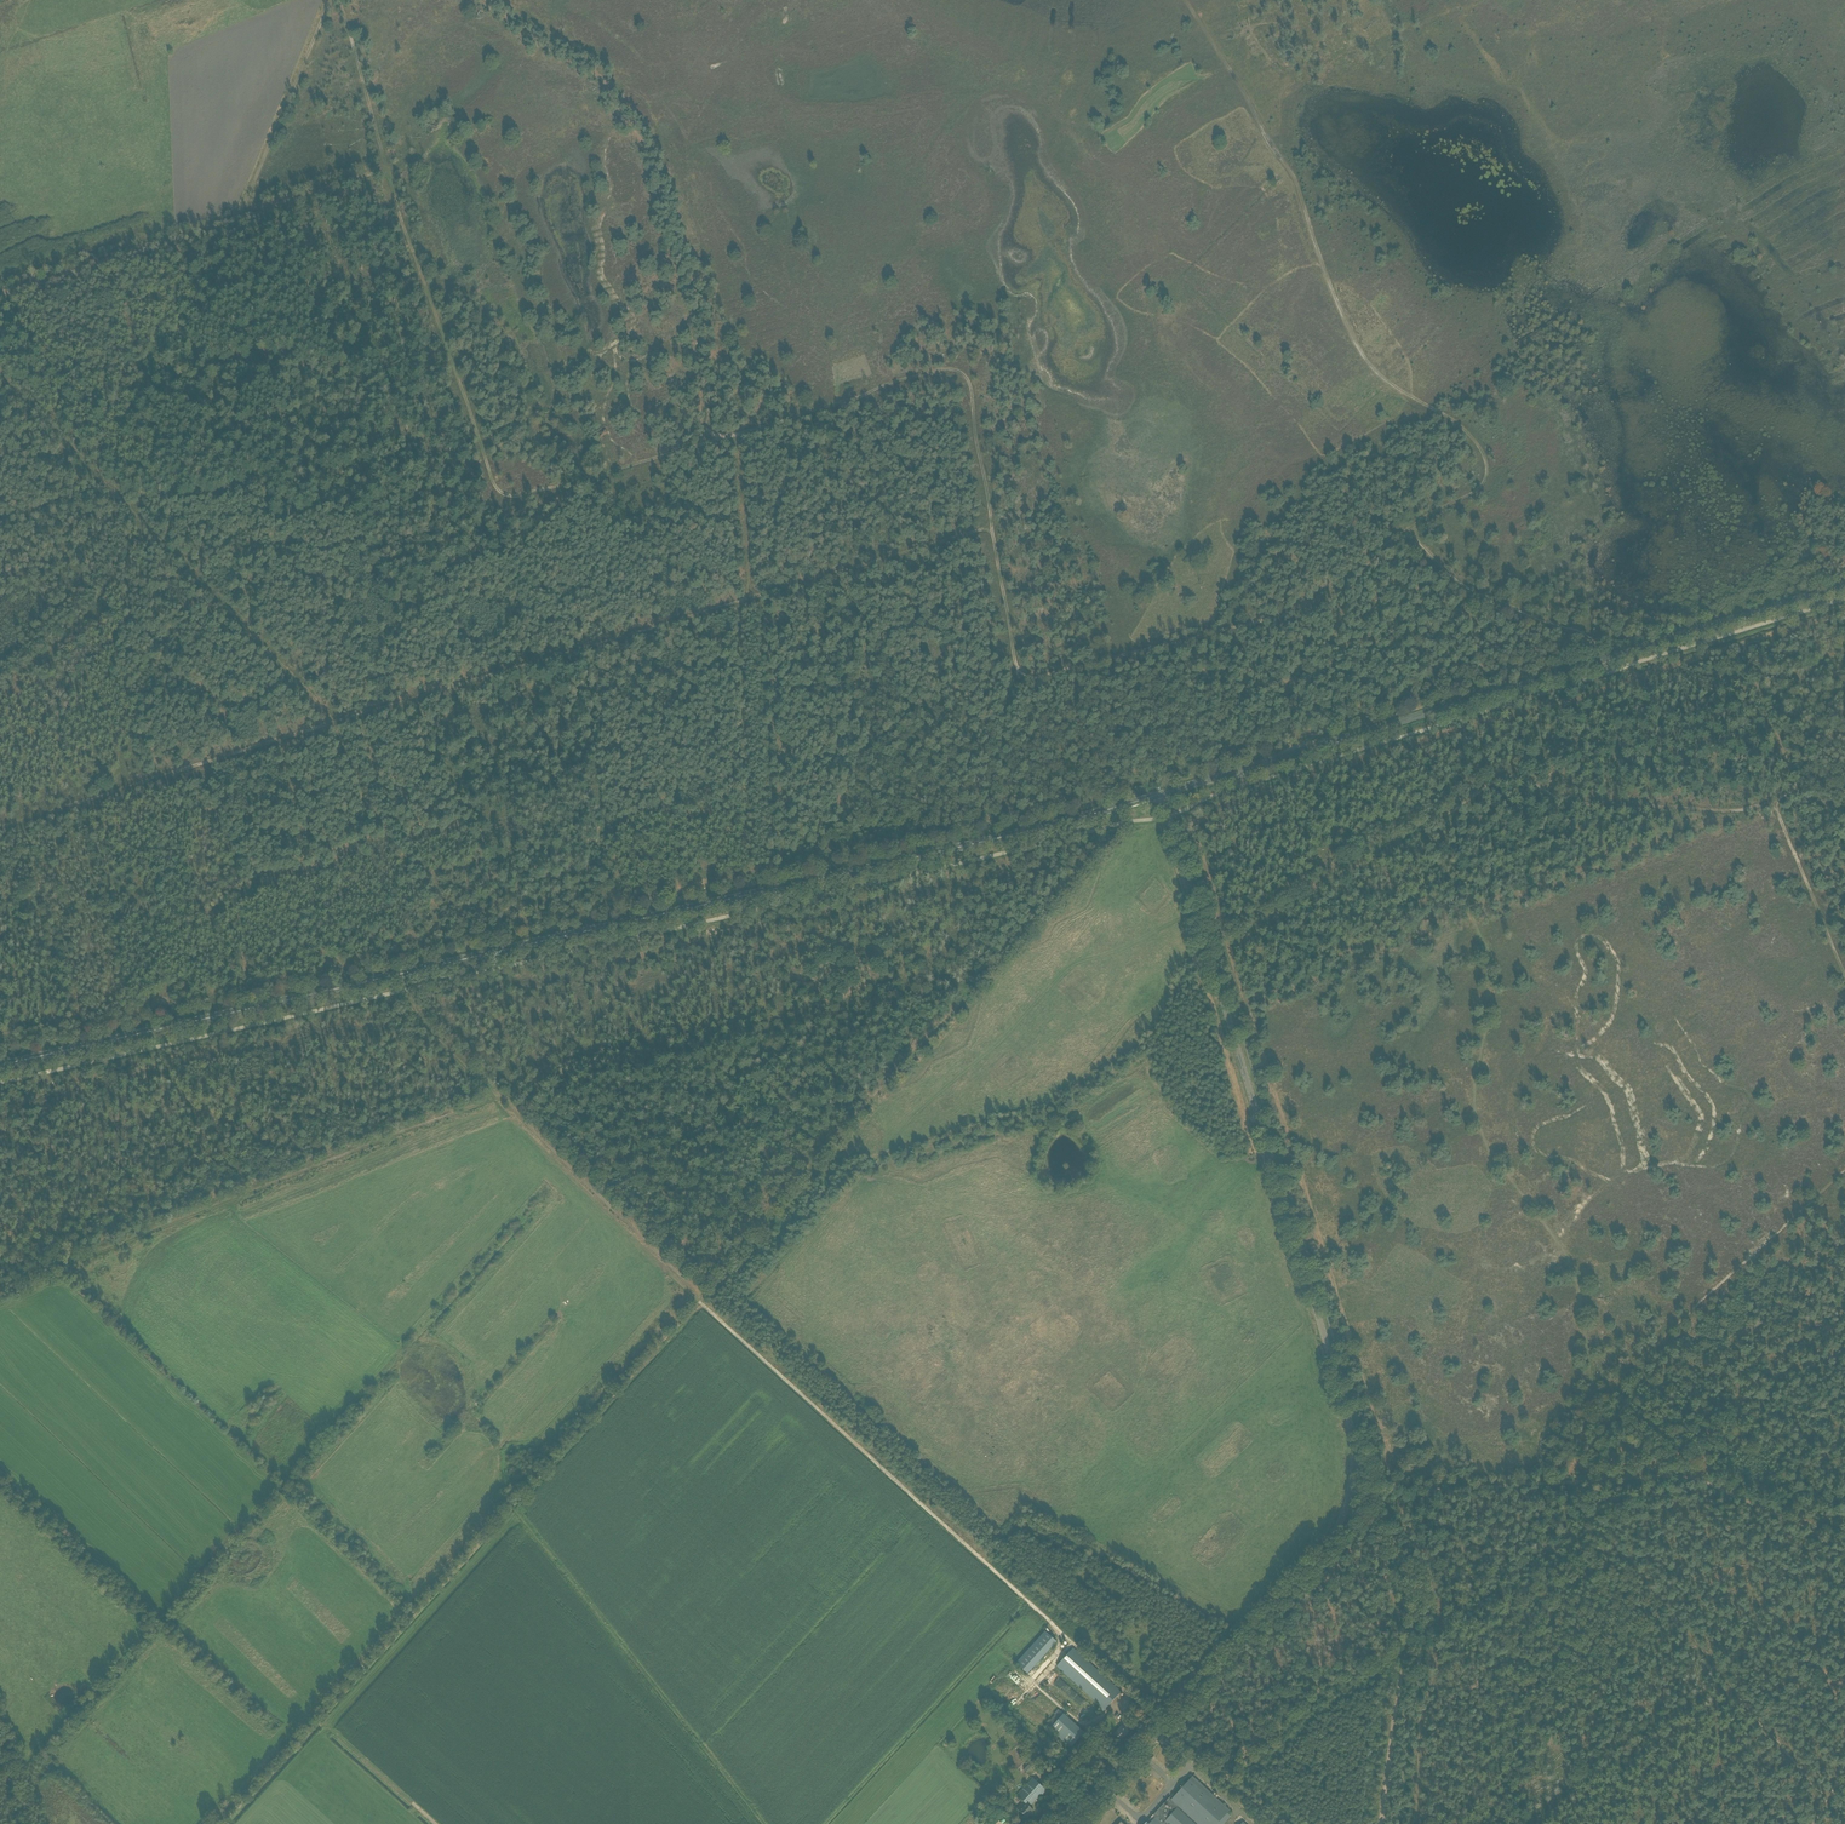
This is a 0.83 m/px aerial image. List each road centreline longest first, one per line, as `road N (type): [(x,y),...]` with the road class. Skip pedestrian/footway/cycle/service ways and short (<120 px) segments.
road 1 (secondary): [(0,1065),(918,862),(1160,794)]
road 2 (tertiary): [(1075,1823),(1322,1556),(1348,1504),(1354,1471),(1347,1421),(1160,794)]
road 3 (track): [(0,831),(993,527)]
road 4 (track): [(1586,1408),(1575,1281),(1480,1124),(1484,945),(1428,830),(1511,776),(1569,805),(1733,814),(1774,805)]
road 5 (track): [(1406,530),(1330,605),(1015,677),(981,451),(959,369)]
road 6 (secondary): [(1160,794),(1844,585)]
road 7 (track): [(1406,530),(1476,490),(1487,475),(1484,452),(1361,351),(1294,178),(1186,0)]
road 8 (track): [(0,1290),(492,1095),(416,1021),(404,993)]
road 9 (track): [(387,168),(434,327),(494,487),(507,492),(551,483),(708,439)]
road 10 (track): [(0,384),(340,725)]
road 11 (track): [(0,299),(387,168)]
road 12 (track): [(1366,1494),(1416,1599),(1380,1823)]
road 13 (track): [(1572,1482),(1698,1479),(1844,1544)]
road 14 (track): [(708,439),(959,369)]
road 15 (track): [(1610,673),(1592,639),(1464,586),(1406,530)]
road 16 (track): [(1351,1491),(1546,1483)]
road 17 (track): [(337,0),(387,168)]

